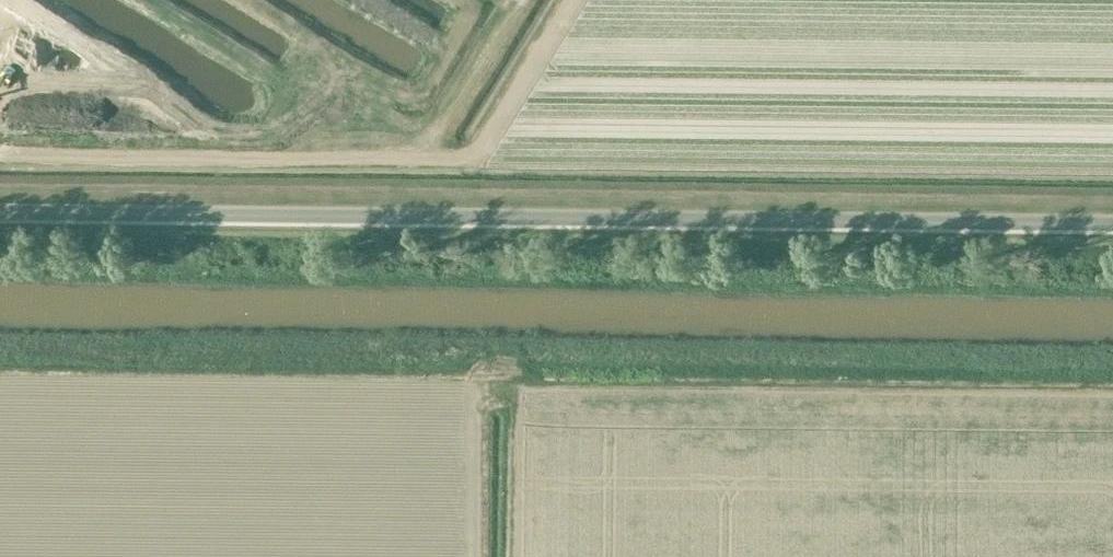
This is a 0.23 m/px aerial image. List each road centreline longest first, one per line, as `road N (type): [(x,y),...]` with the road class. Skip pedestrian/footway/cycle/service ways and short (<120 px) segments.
road 1 (unclassified): [(1112,225),(0,214)]

